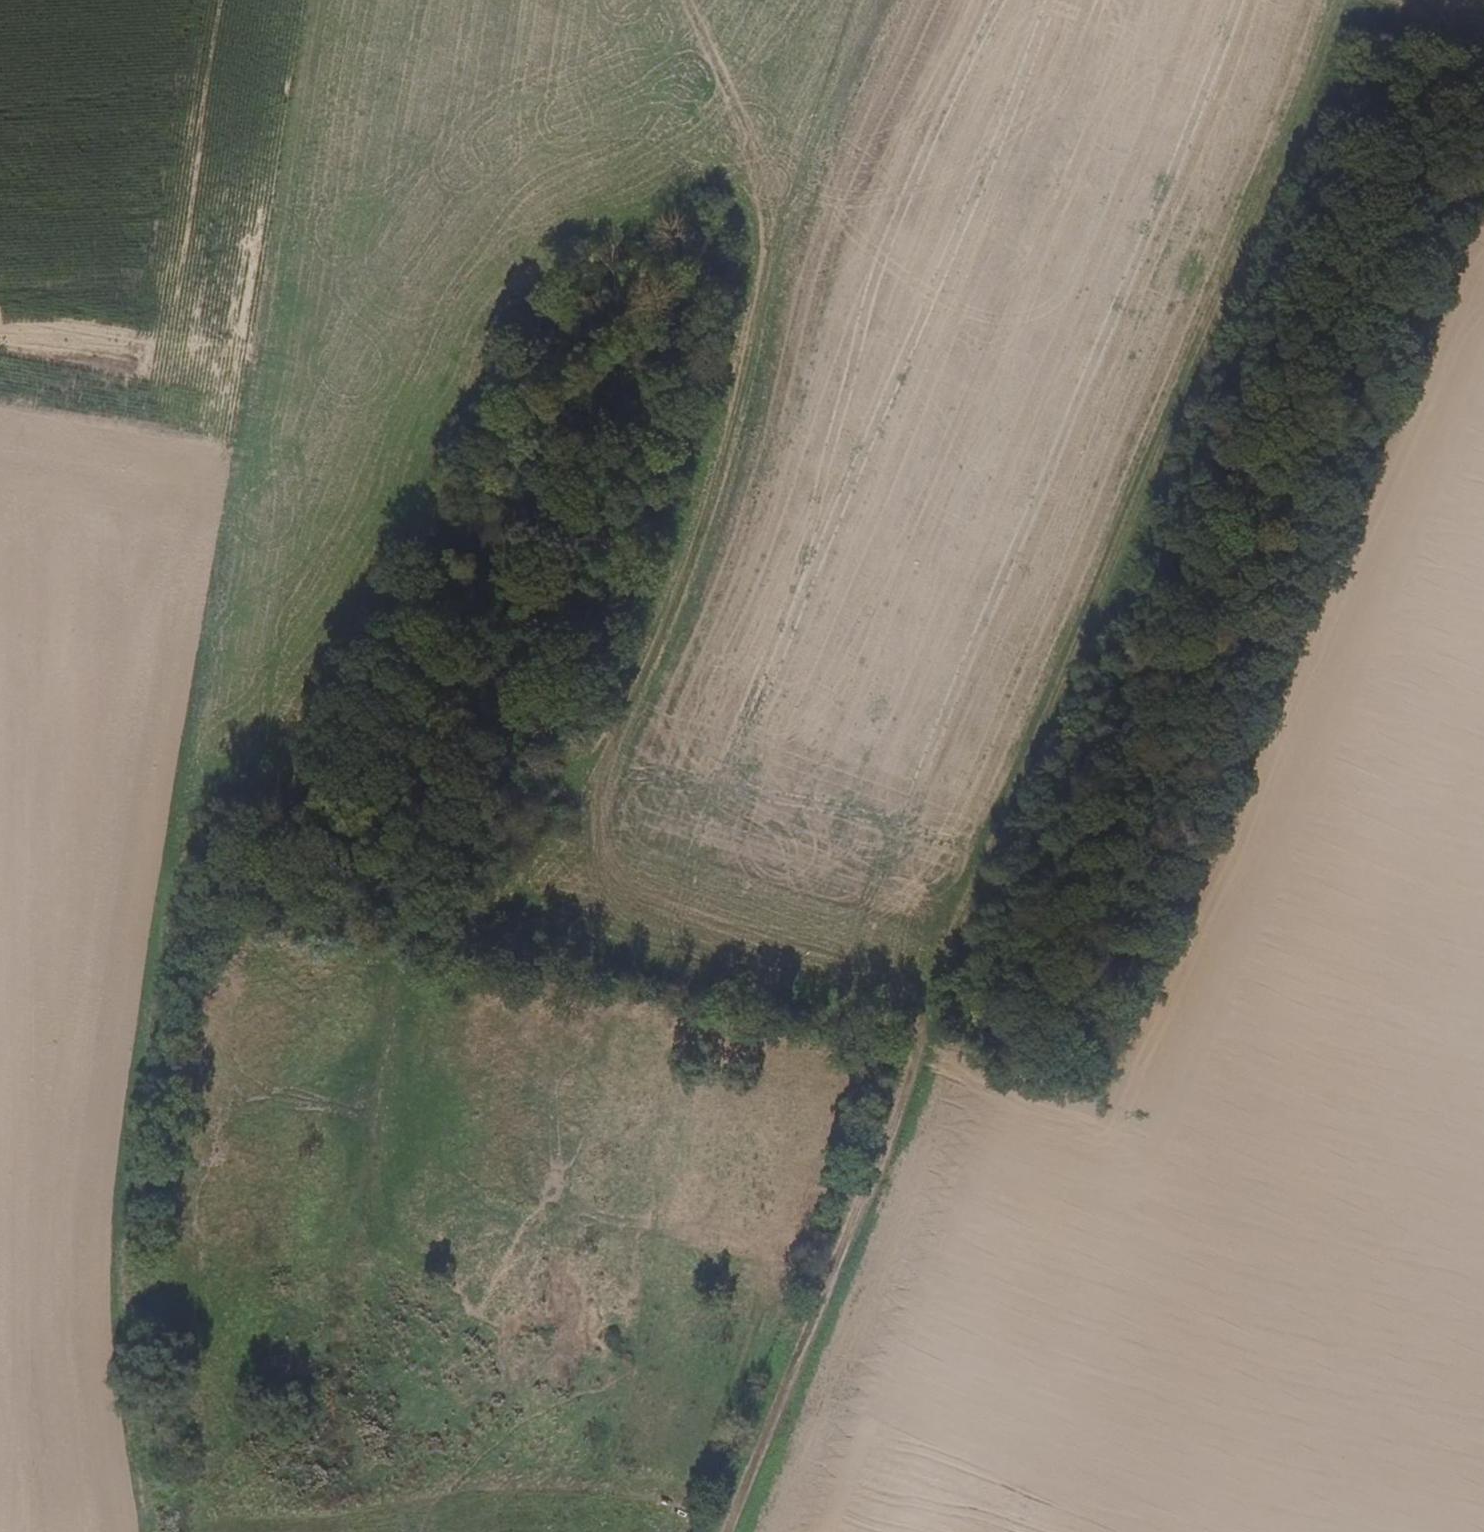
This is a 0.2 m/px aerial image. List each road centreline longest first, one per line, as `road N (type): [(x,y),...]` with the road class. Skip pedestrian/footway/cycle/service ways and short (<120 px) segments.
road 1 (track): [(912,1045),(717,1531)]
road 2 (track): [(146,1531),(125,1403)]

